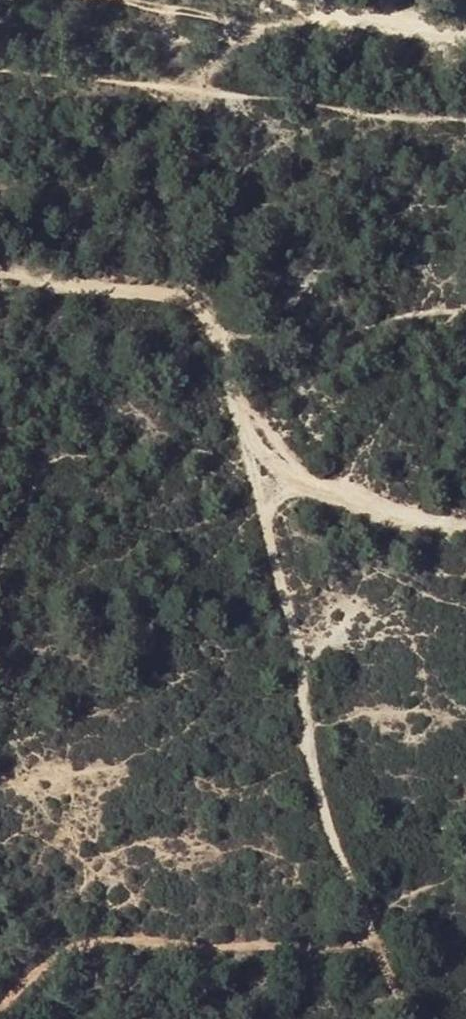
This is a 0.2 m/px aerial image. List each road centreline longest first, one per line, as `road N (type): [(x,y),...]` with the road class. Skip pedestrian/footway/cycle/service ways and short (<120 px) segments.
road 1 (track): [(414,1018),(323,817),(257,452)]
road 2 (track): [(0,277),(194,301),(257,452),(340,504),(465,529)]
road 3 (track): [(465,37),(314,0)]

